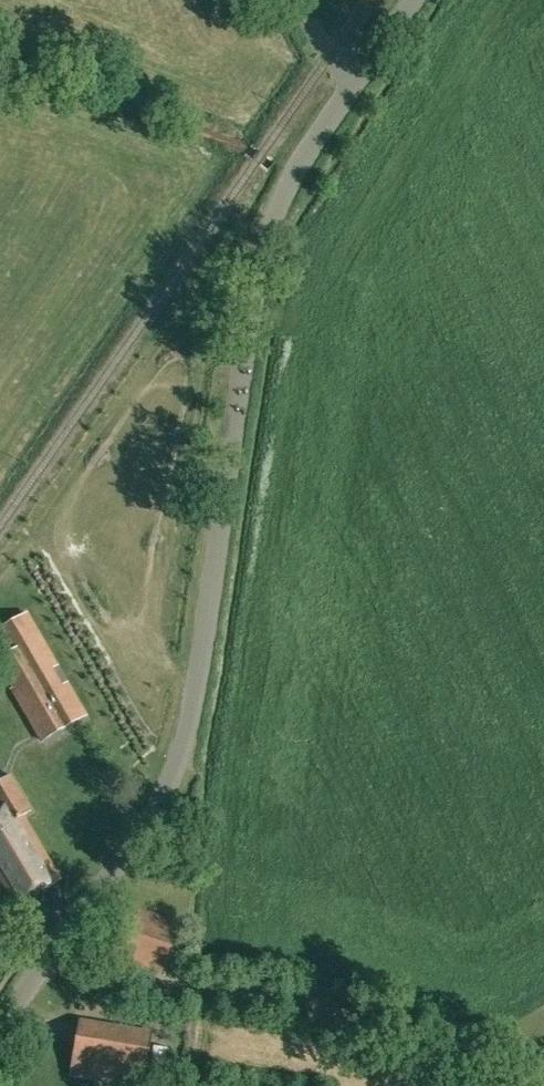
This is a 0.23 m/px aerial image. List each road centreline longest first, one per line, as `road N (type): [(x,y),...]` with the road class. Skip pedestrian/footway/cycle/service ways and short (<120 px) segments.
road 1 (tertiary): [(0,1024),(129,844),(178,758),(259,273),(297,171),(356,80)]
road 2 (track): [(541,1085),(362,1005),(307,991),(144,989),(51,952)]

